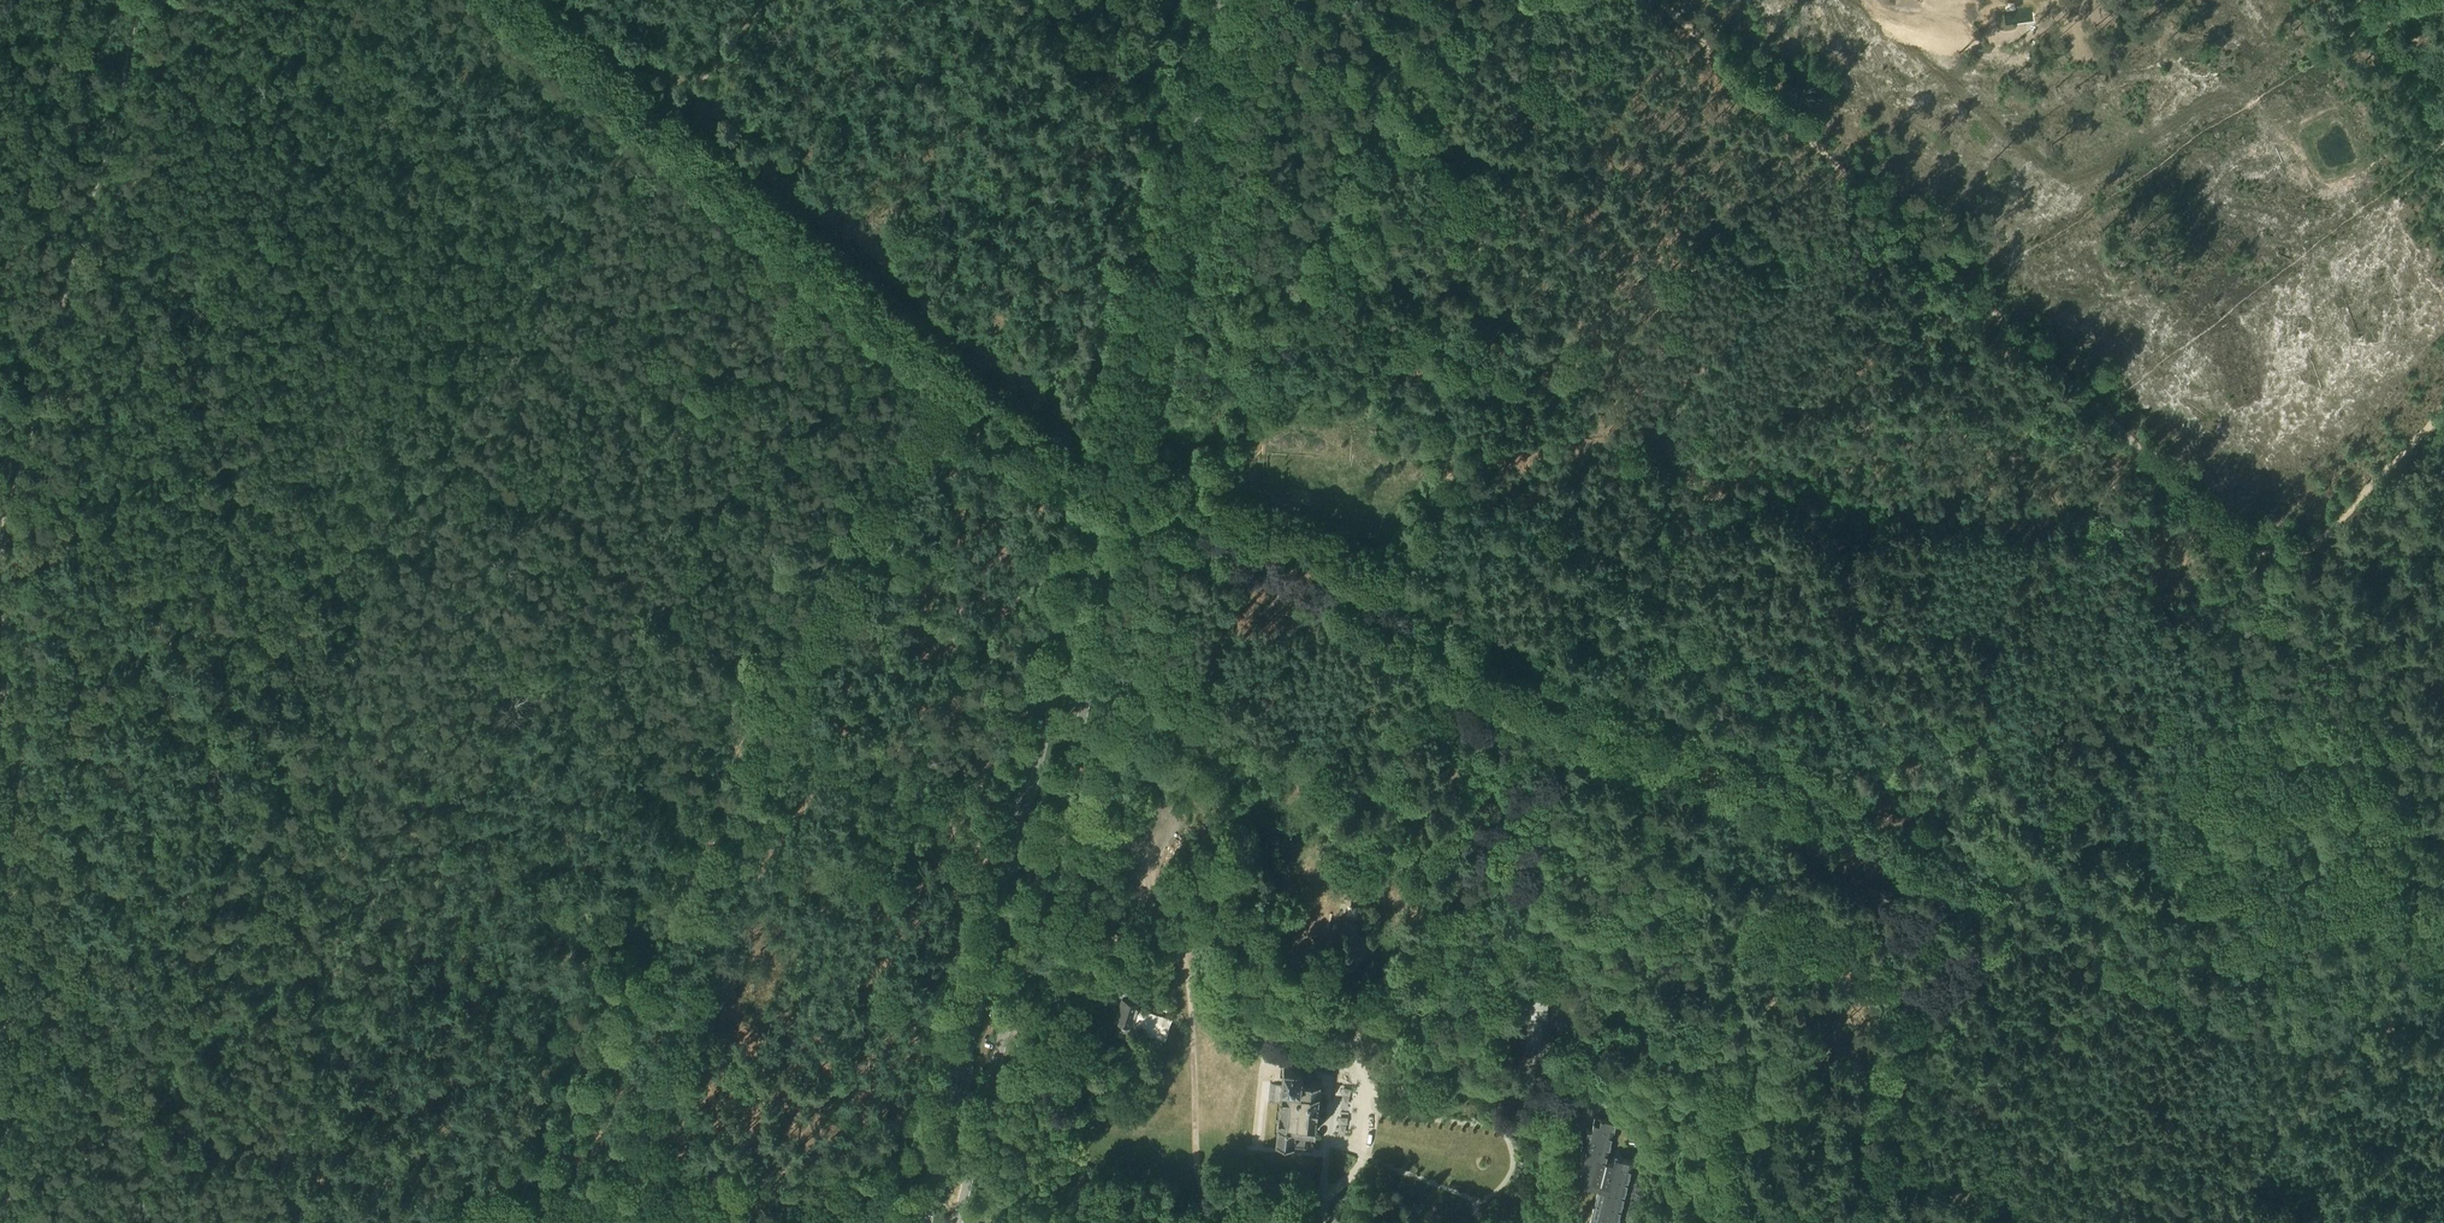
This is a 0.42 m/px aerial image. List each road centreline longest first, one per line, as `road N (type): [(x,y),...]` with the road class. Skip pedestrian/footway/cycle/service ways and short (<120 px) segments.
road 1 (track): [(661,128),(971,396),(1099,491),(2244,1014)]
road 2 (unclassified): [(959,1222),(1261,0)]
road 3 (primary): [(922,1222),(1222,0)]
road 4 (track): [(2443,736),(1655,0)]
road 5 (track): [(793,702),(500,1222)]
road 6 (track): [(137,0),(5,524)]
road 7 (track): [(5,524),(10,1032)]
road 8 (track): [(793,702),(971,396)]
road 9 (track): [(2443,972),(2197,1222)]
road 10 (track): [(1729,1222),(1701,1181),(1543,1067)]
road 11 (track): [(2443,421),(2279,583)]
road 12 (track): [(1370,542),(1271,488),(1251,456),(1215,428)]
road 13 (track): [(10,1032),(10,1222)]
road 14 (track): [(514,0),(640,109)]
road 15 (track): [(2443,141),(2365,0)]
road 16 (track): [(1407,1089),(1543,1067)]

